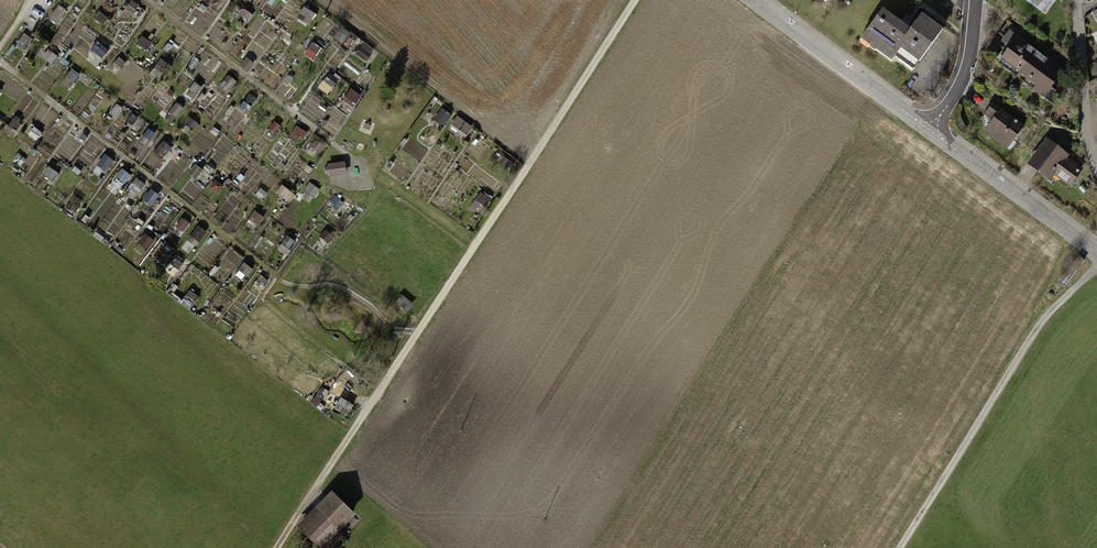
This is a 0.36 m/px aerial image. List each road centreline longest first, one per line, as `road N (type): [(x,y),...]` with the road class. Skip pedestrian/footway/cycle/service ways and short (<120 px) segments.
road 1 (track): [(276,547),(634,0)]
road 2 (track): [(0,63),(275,275)]
road 3 (track): [(898,547),(1043,318),(1096,266)]
road 4 (track): [(146,0),(361,164)]
road 5 (residential): [(754,0),(925,128)]
road 6 (residential): [(925,128),(1096,253)]
road 7 (residential): [(1076,0),(1096,166)]
road 8 (residential): [(976,0),(961,76),(925,128)]
road 9 (track): [(361,164),(475,244)]

